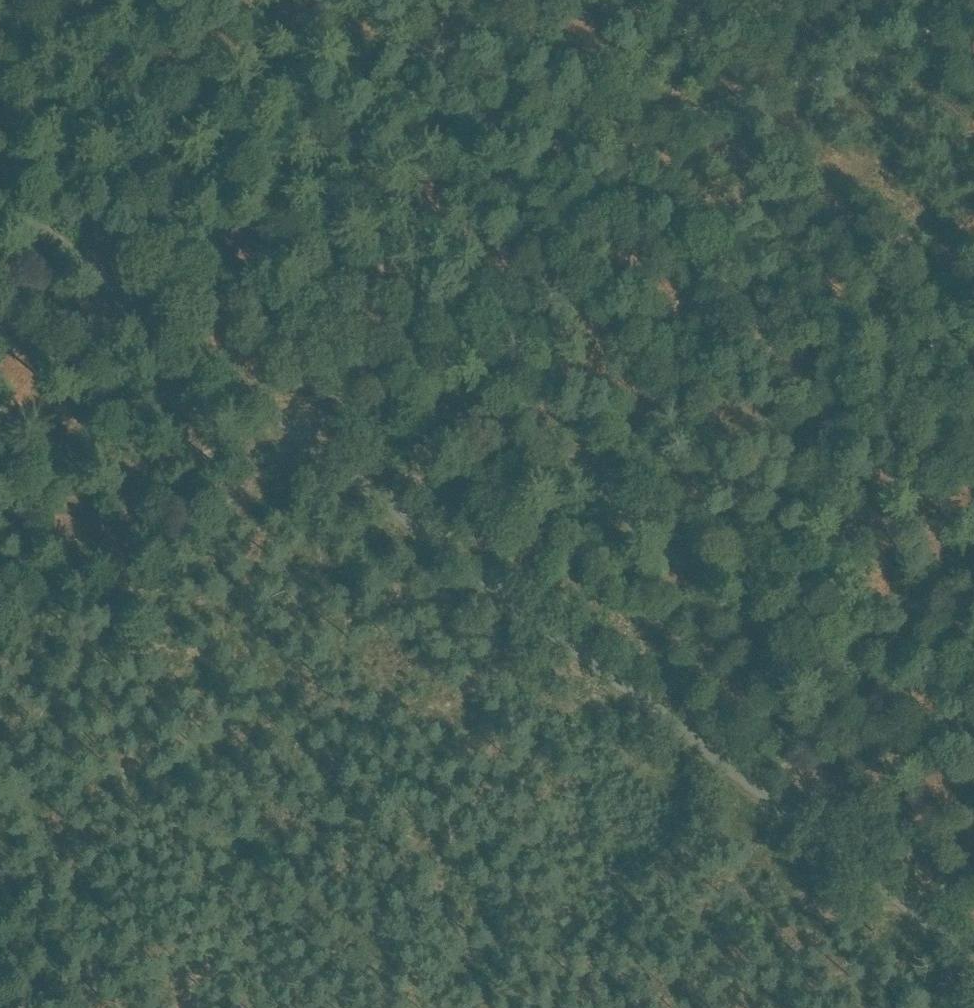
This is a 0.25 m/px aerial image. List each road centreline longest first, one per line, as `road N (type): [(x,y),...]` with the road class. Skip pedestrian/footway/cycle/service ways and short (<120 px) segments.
road 1 (unclassified): [(0,164),(313,438),(973,960)]
road 2 (track): [(474,196),(564,150),(973,19)]
road 3 (track): [(0,645),(189,580),(250,495),(313,438)]

